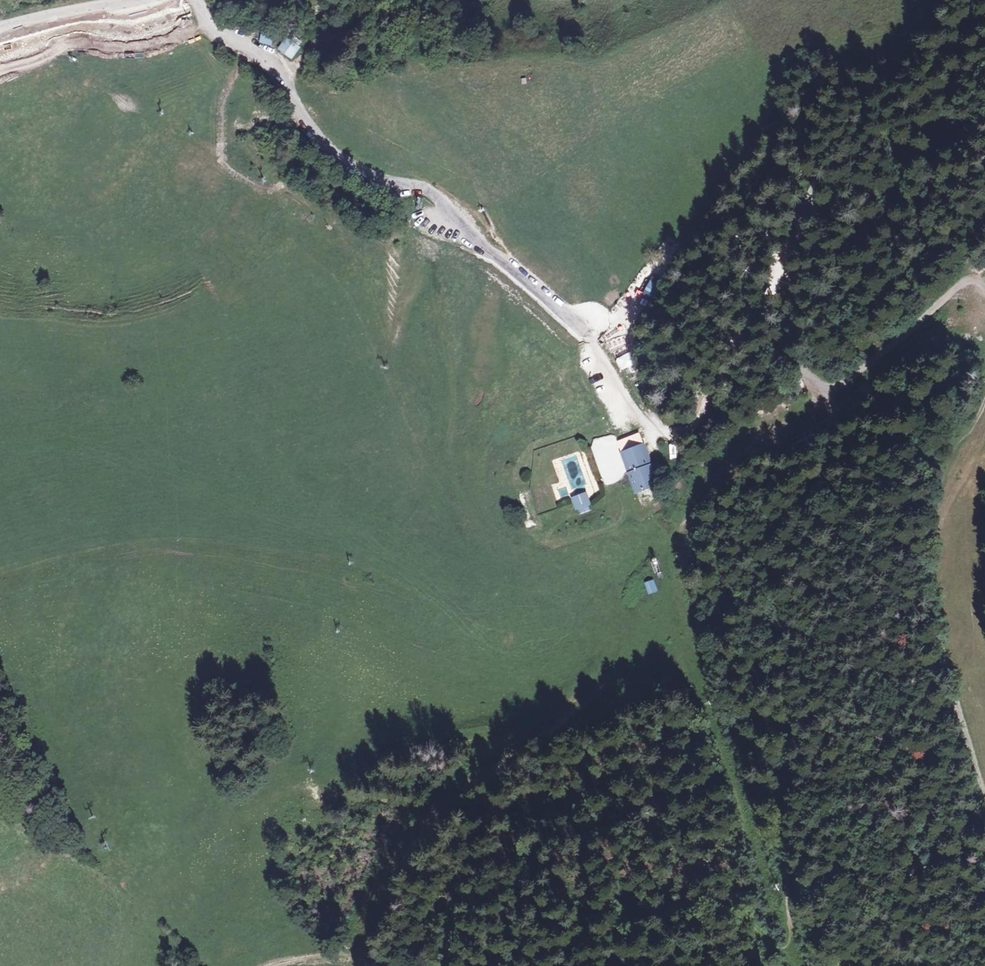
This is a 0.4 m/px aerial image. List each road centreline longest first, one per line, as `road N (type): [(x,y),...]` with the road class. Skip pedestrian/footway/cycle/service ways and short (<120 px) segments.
road 1 (track): [(462,965),(536,953),(713,897),(735,905),(773,947),(789,942),(799,730),(782,545),(829,461),(835,414),(827,392)]
road 2 (track): [(827,392),(750,445),(626,578),(600,663),(542,726),(479,741),(396,745),(324,788)]
road 3 (track): [(284,71),(305,119),(338,158),(394,184),(426,189),(593,342),(651,427)]
road 4 (track): [(701,899),(696,780),(673,745),(538,806),(324,788)]
road 5 (track): [(672,527),(527,552),(476,536),(484,451),(593,342)]
road 6 (track): [(984,428),(928,550),(926,599),(984,793)]
road 7 (track): [(827,392),(960,289),(984,292)]
road 8 (track): [(799,365),(744,367),(726,379),(696,425),(651,427)]
road 9 (track): [(267,965),(350,954),(441,965)]
road 10 (residential): [(143,0),(0,32)]
road 11 (track): [(391,0),(284,71)]

